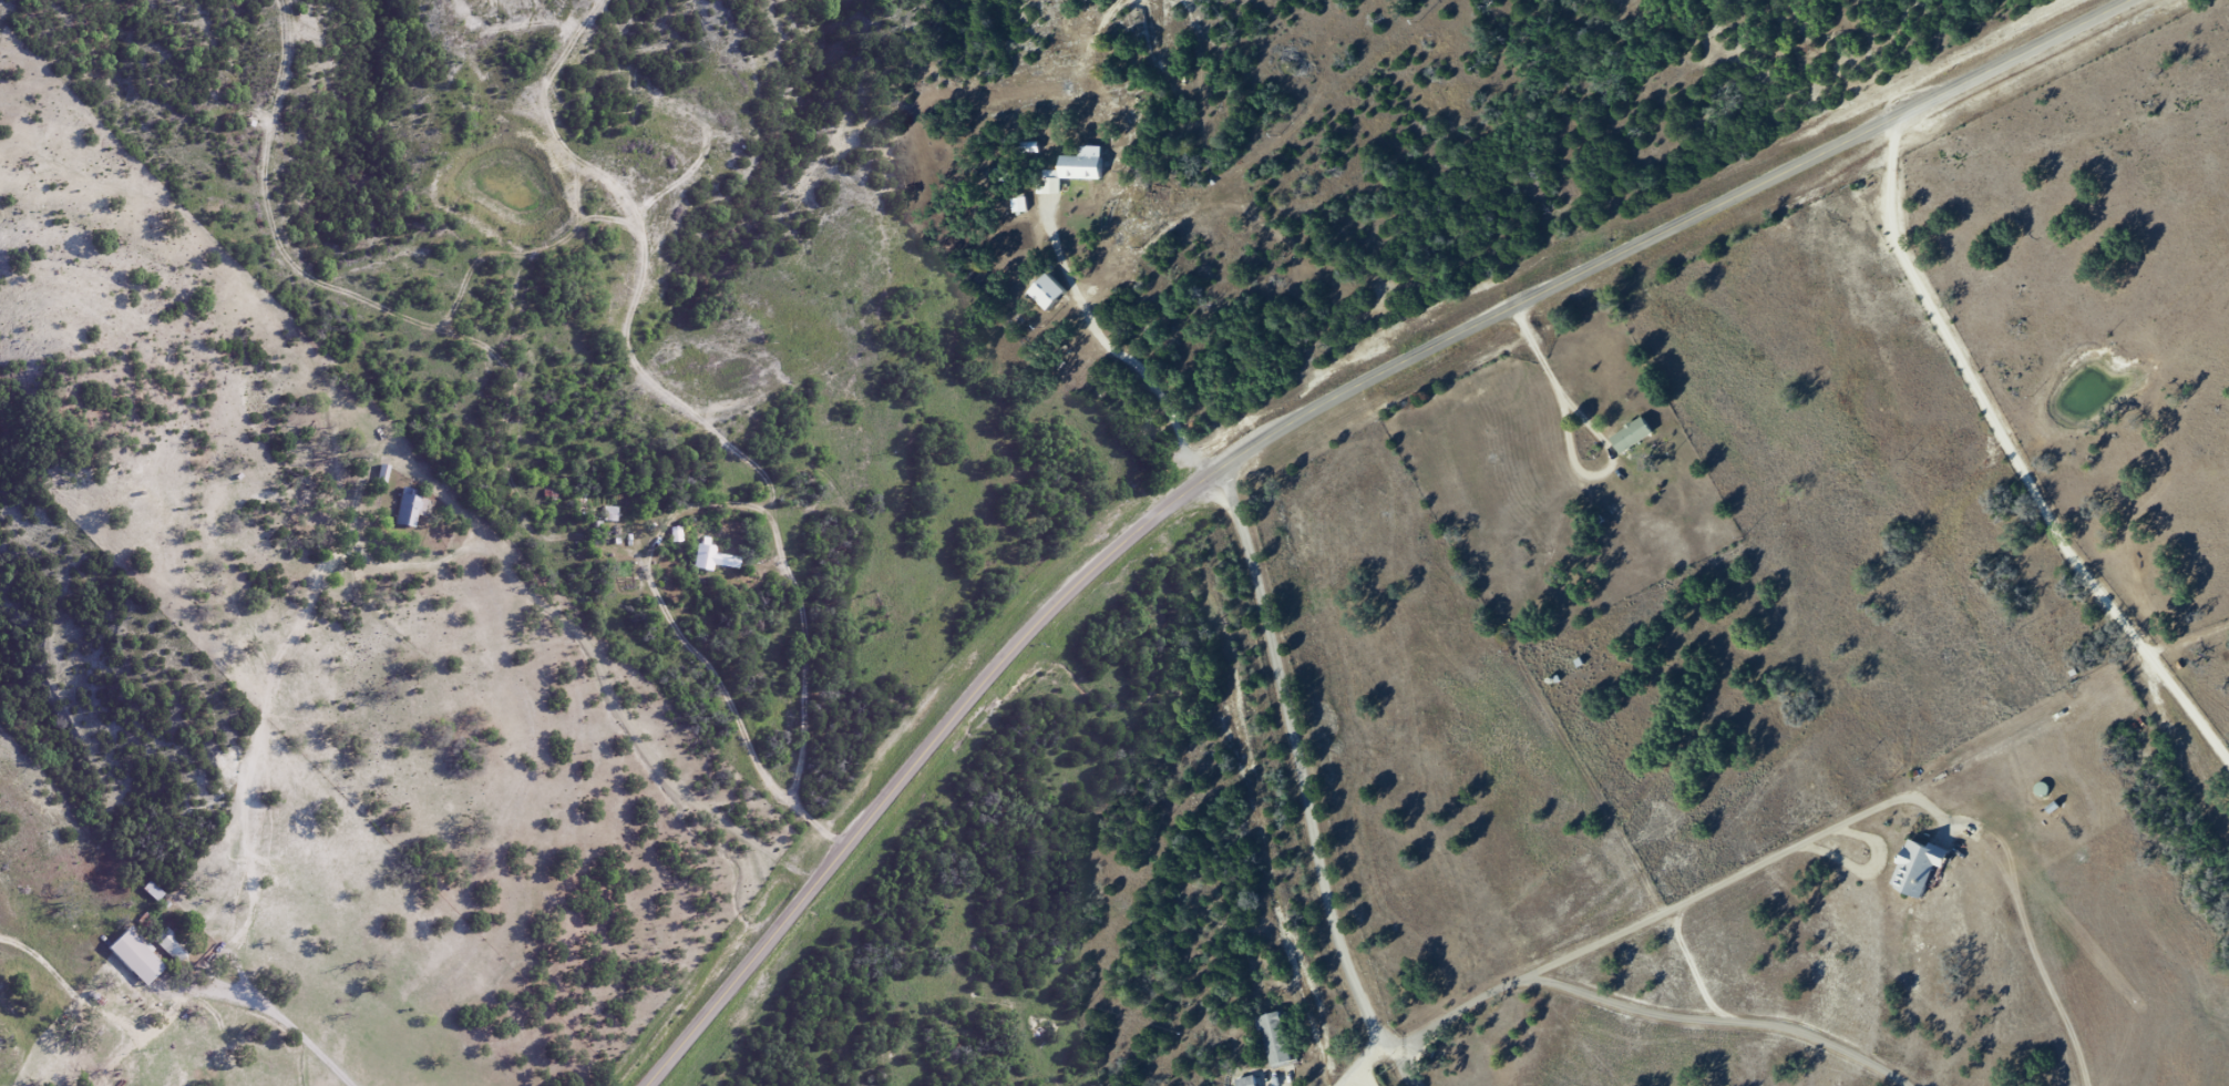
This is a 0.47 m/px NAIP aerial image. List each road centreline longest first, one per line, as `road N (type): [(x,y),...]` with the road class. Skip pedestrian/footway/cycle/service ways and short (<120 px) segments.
road 1 (tertiary): [(663,1085),(990,677),(1080,588),(1276,433),(2131,0)]
road 2 (residential): [(1422,1085),(1377,1028),(1346,963),(1281,663),(1229,471)]
road 3 (residential): [(117,1085),(175,1010),(234,994),(352,1085)]

